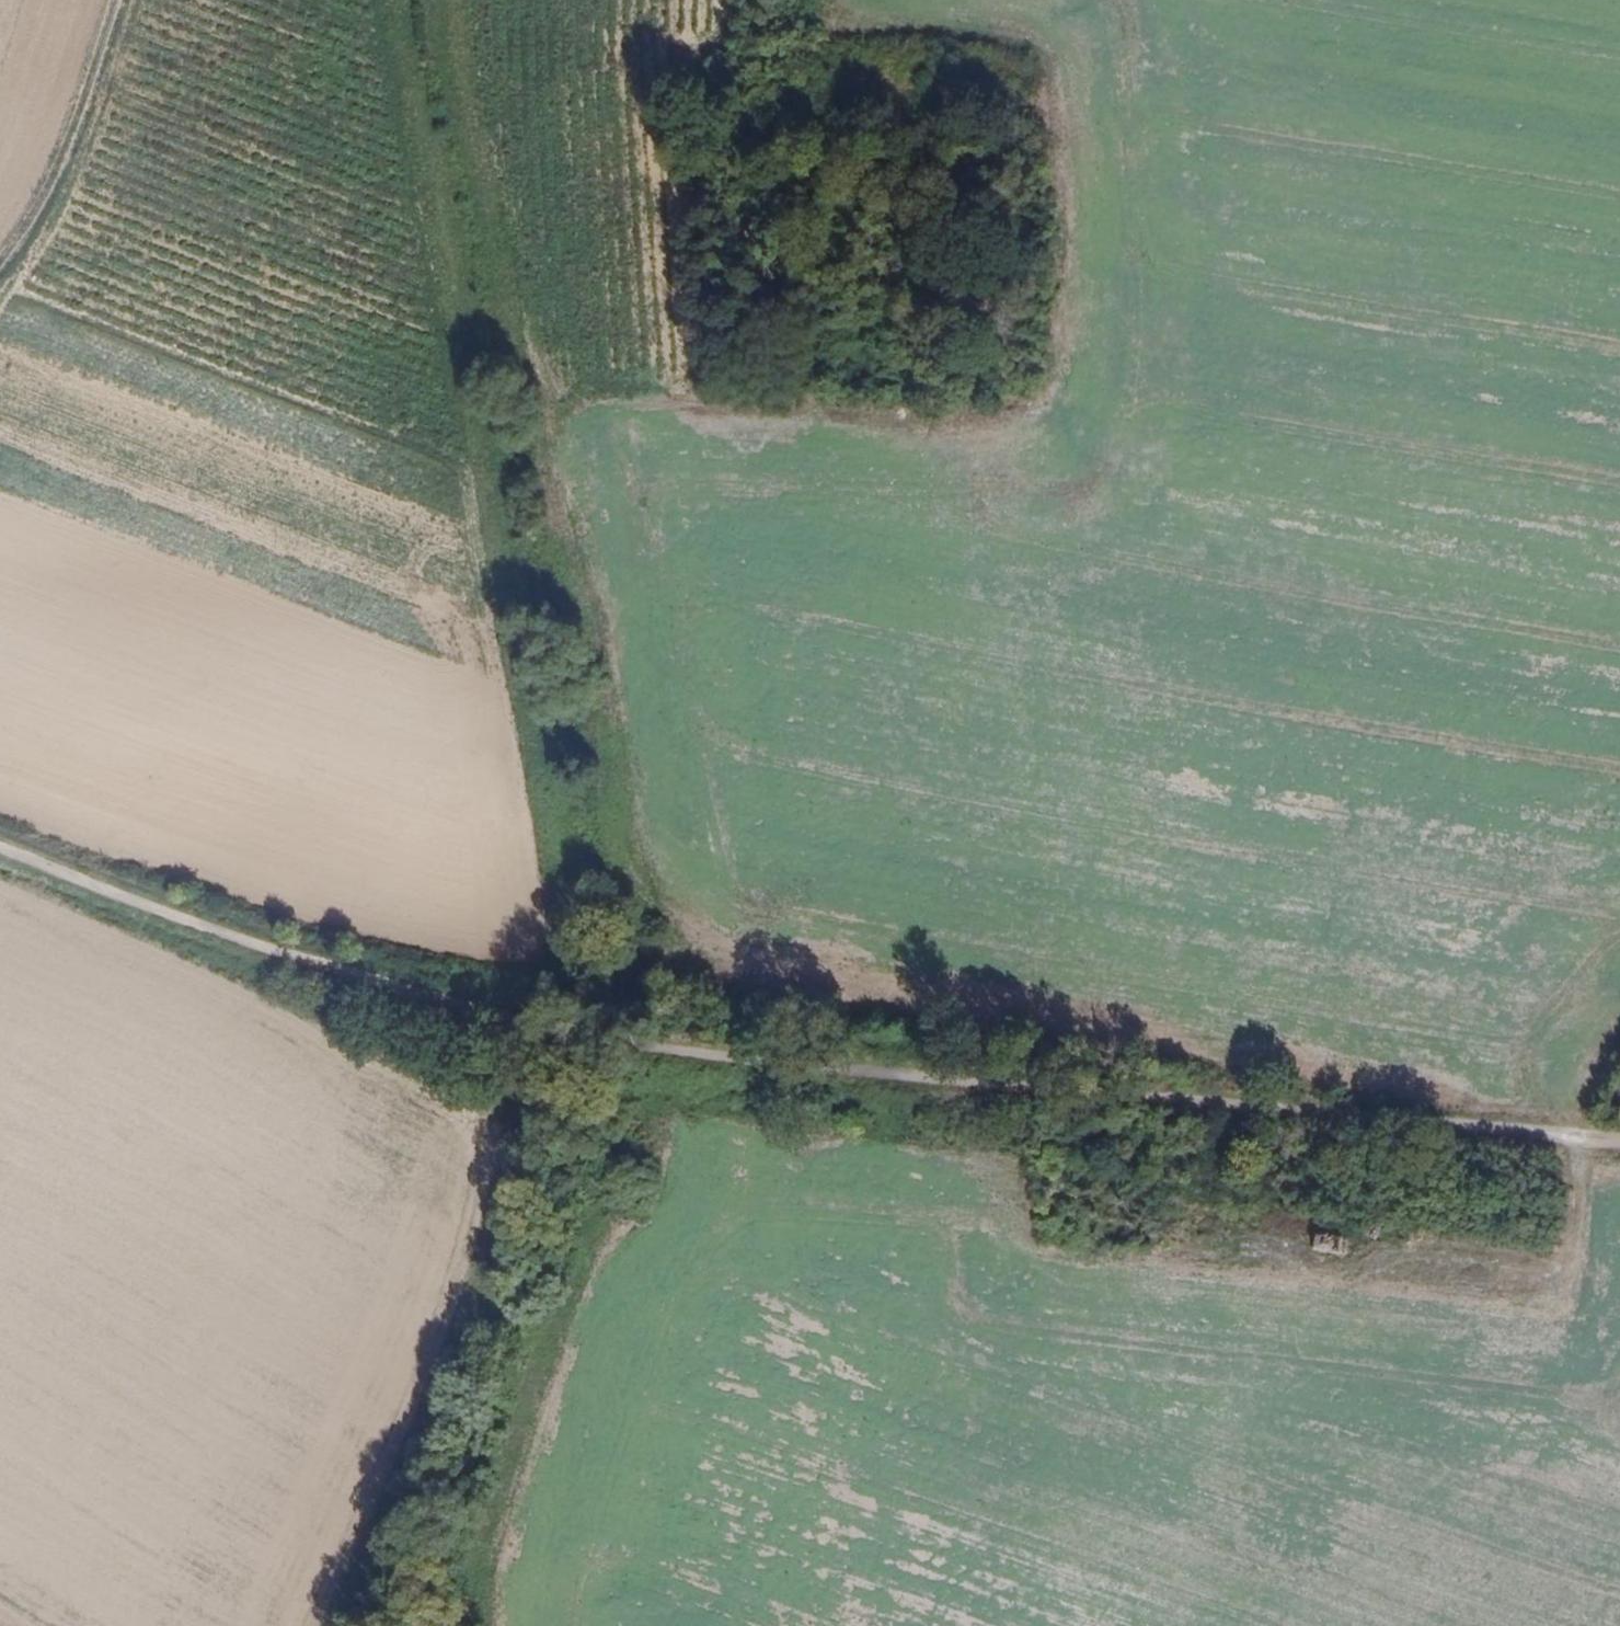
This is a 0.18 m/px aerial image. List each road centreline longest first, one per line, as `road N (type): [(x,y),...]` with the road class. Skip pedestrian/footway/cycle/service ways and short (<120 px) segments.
road 1 (track): [(1619,1137),(814,1065),(469,1010),(122,900),(0,850)]
road 2 (track): [(120,0),(60,206),(0,283)]

